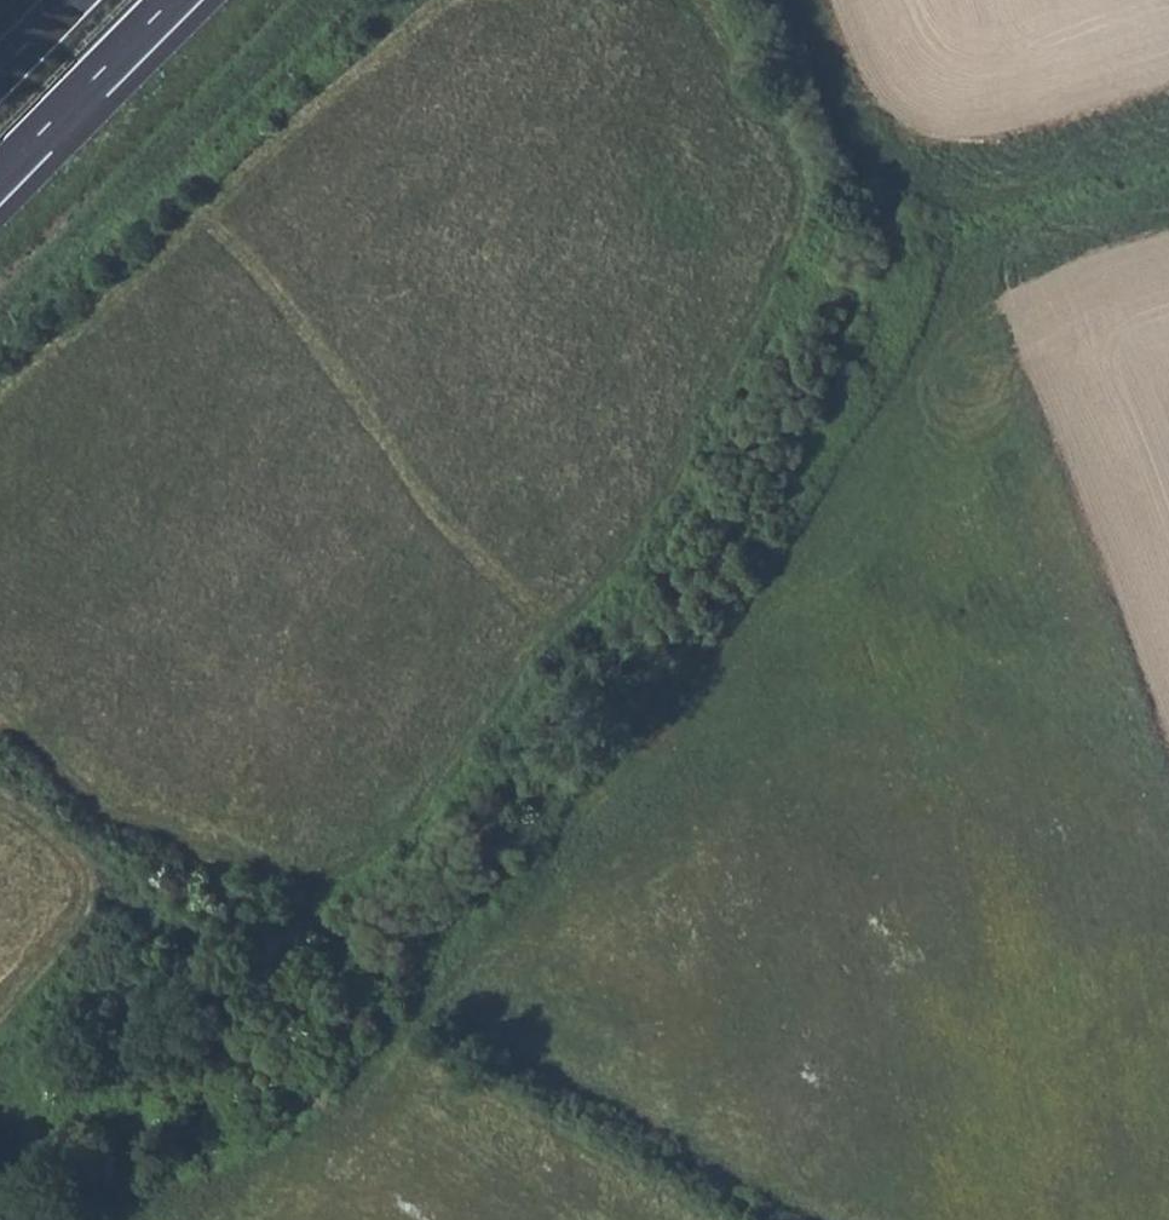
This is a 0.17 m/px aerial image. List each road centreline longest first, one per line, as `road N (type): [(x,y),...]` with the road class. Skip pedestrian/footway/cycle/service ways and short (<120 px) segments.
road 1 (motorway): [(0,175),(173,0)]

